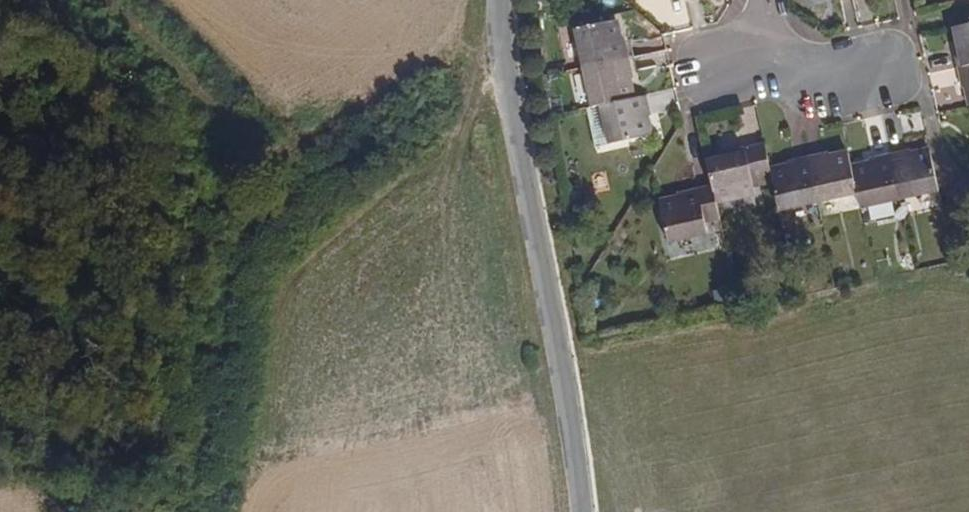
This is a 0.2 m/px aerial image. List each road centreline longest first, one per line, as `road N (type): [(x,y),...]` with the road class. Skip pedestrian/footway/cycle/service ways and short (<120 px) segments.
road 1 (track): [(504,63),(244,223),(213,318),(207,449),(173,511)]
road 2 (residential): [(566,392),(520,158),(499,0)]
road 3 (track): [(25,445),(209,390)]
road 4 (residential): [(890,69),(812,80),(776,50)]
road 5 (unclassified): [(582,511),(566,392)]

